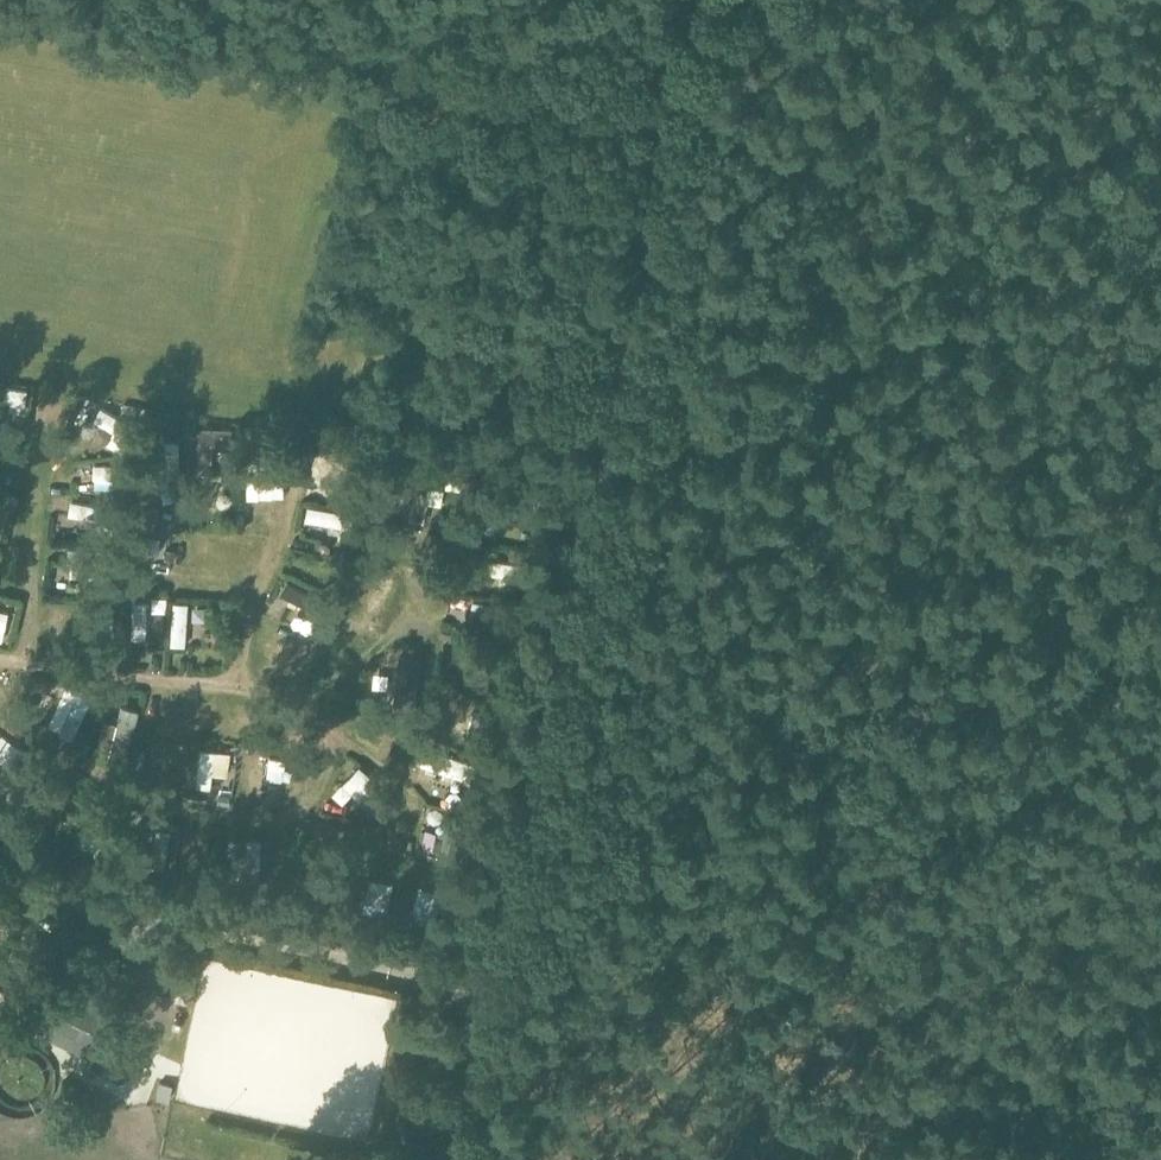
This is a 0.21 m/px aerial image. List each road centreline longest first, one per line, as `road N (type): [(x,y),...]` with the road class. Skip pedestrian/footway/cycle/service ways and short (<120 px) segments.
road 1 (unclassified): [(446,1159),(686,0)]

